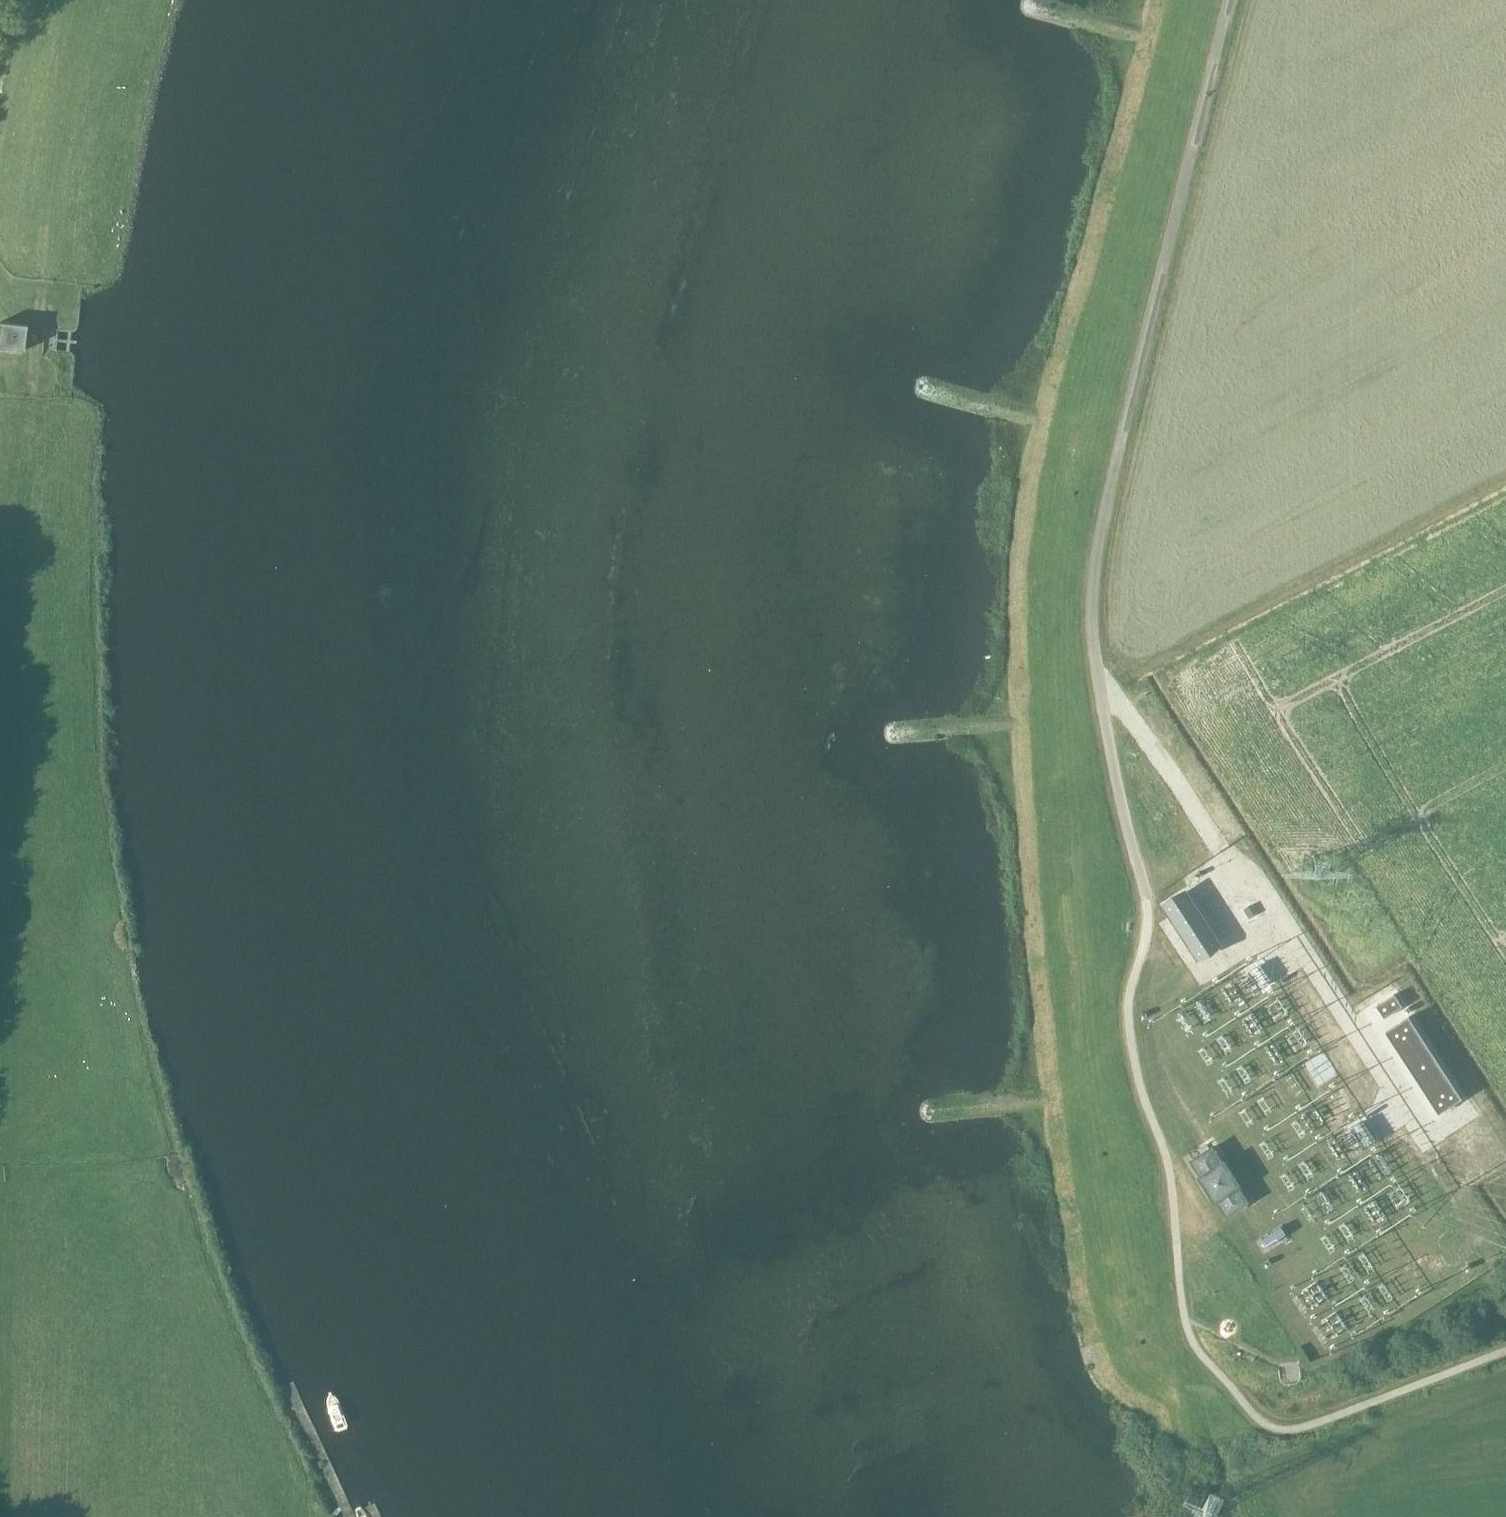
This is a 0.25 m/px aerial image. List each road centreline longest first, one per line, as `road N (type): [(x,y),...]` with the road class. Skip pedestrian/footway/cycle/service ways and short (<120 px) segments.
road 1 (unclassified): [(1176,1243),(1169,1170),(1129,1033),(1150,910),(1117,787),(1092,608),(1117,457),(1230,0)]
road 2 (track): [(0,1494),(18,465),(33,355)]
road 3 (track): [(44,263),(59,124),(89,0)]

